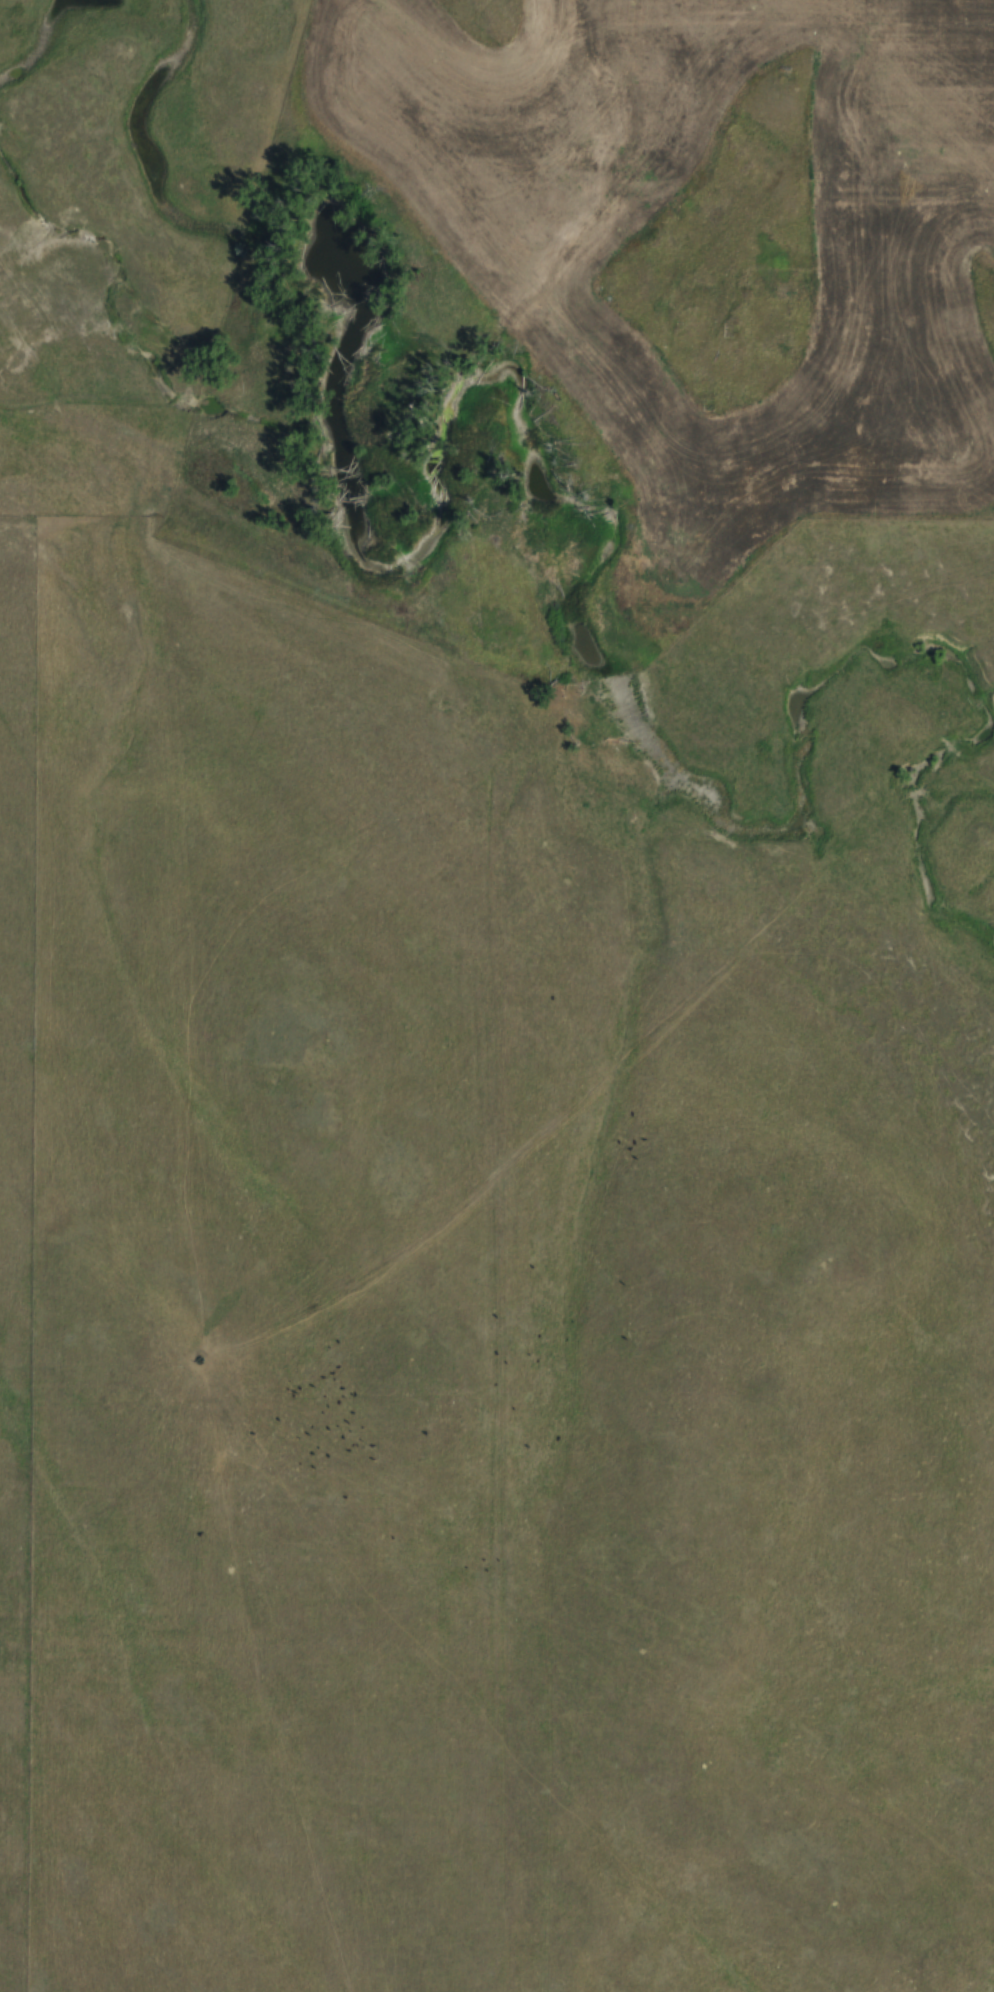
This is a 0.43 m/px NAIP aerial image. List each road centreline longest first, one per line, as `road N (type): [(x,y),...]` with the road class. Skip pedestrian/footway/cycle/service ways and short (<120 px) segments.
road 1 (residential): [(960,0),(795,136),(754,189),(707,314)]

